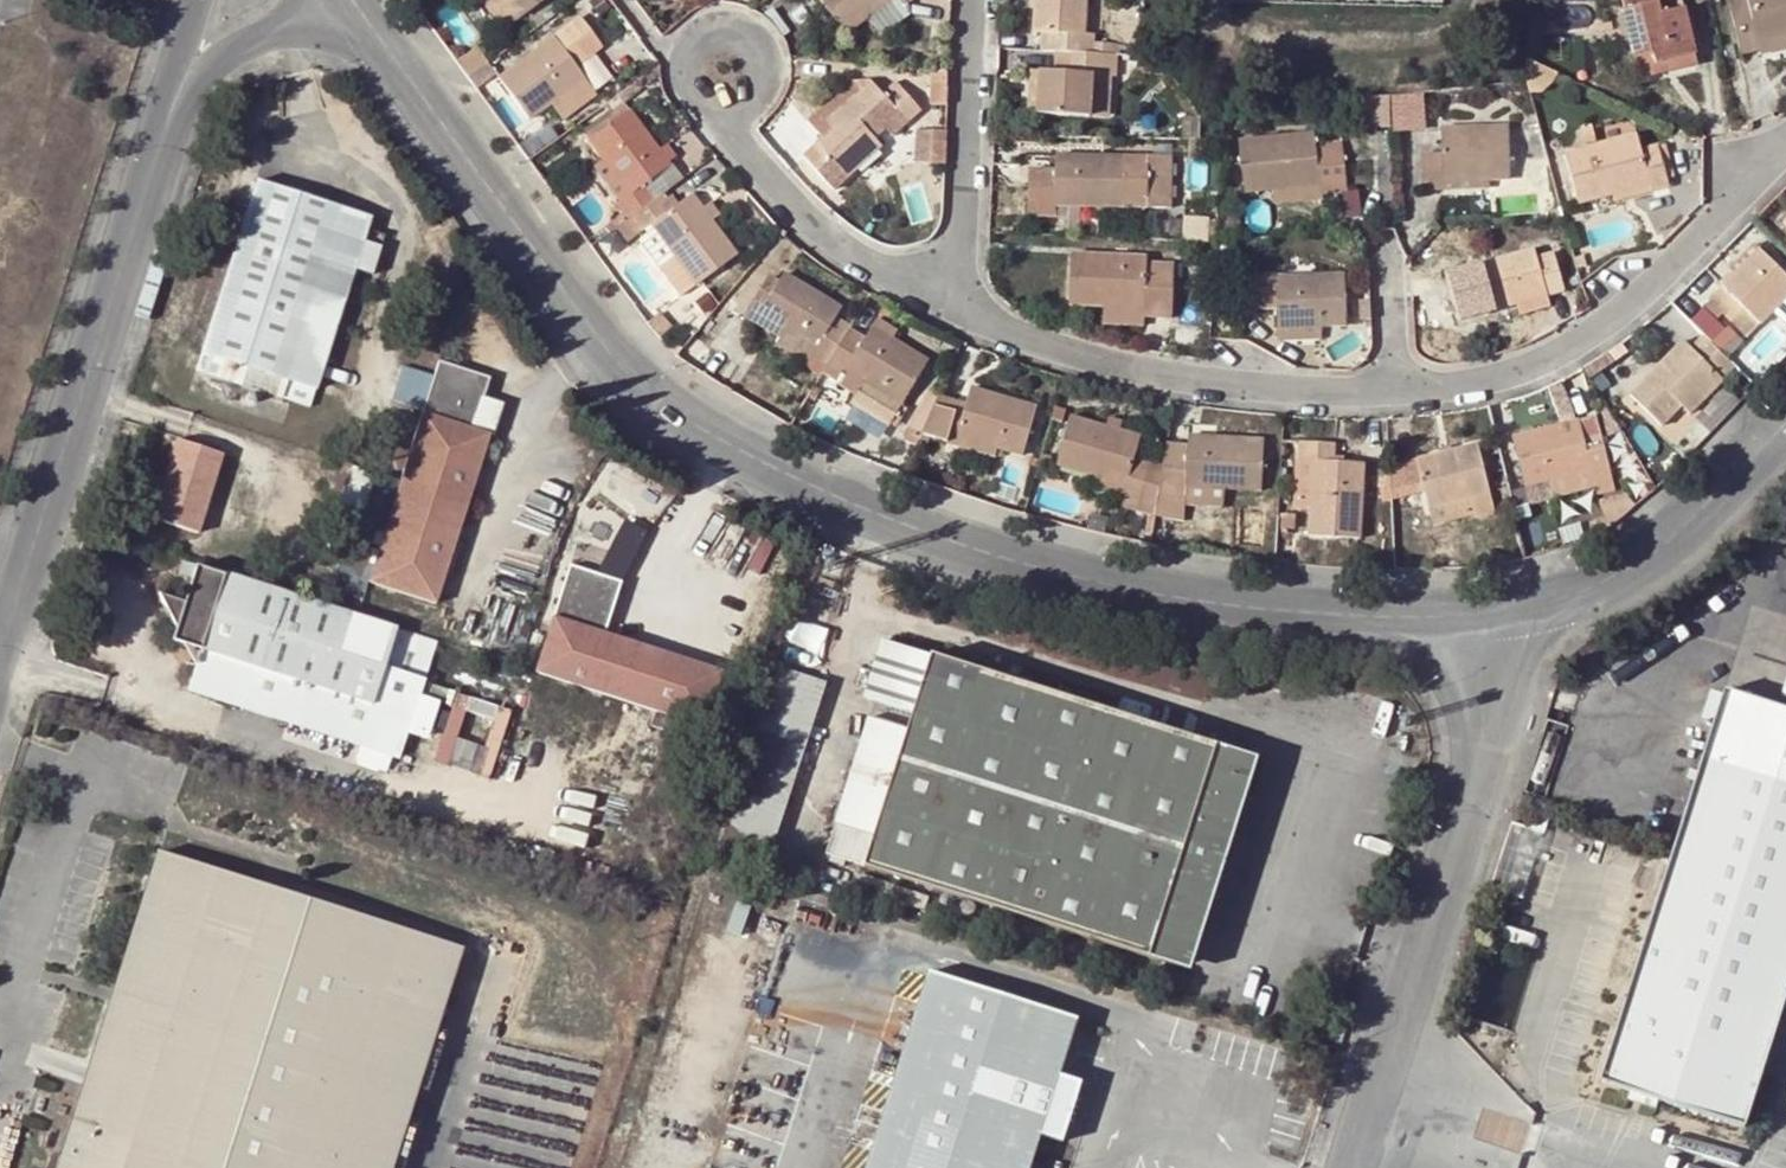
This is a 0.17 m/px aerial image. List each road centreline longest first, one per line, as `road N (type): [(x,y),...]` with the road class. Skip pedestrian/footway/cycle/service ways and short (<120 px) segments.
road 1 (residential): [(387,50),(637,387),(753,459),(898,523),(1057,576),(1210,604),(1445,615)]
road 2 (residential): [(1352,1167),(1477,742),(1445,615)]
road 3 (residential): [(167,111),(0,636)]
road 4 (residential): [(1392,389),(1488,379),(1572,343),(1672,268),(1785,150)]
road 5 (residential): [(953,294),(1000,329),(1127,369),(1285,391),(1392,389)]
road 6 (residential): [(1445,615),(1558,601),(1651,560),(1785,423)]
road 7 (residential): [(971,0),(953,294)]
road 8 (residential): [(723,121),(820,232),(953,294)]
road 9 (residential): [(723,121),(749,111),(766,73),(747,38),(727,29),(703,32),(677,57),(677,91),(704,118)]
road 10 (residential): [(167,111),(217,60),(277,29),(341,26),(387,50)]
road 11 (residential): [(1392,389),(1385,264)]

